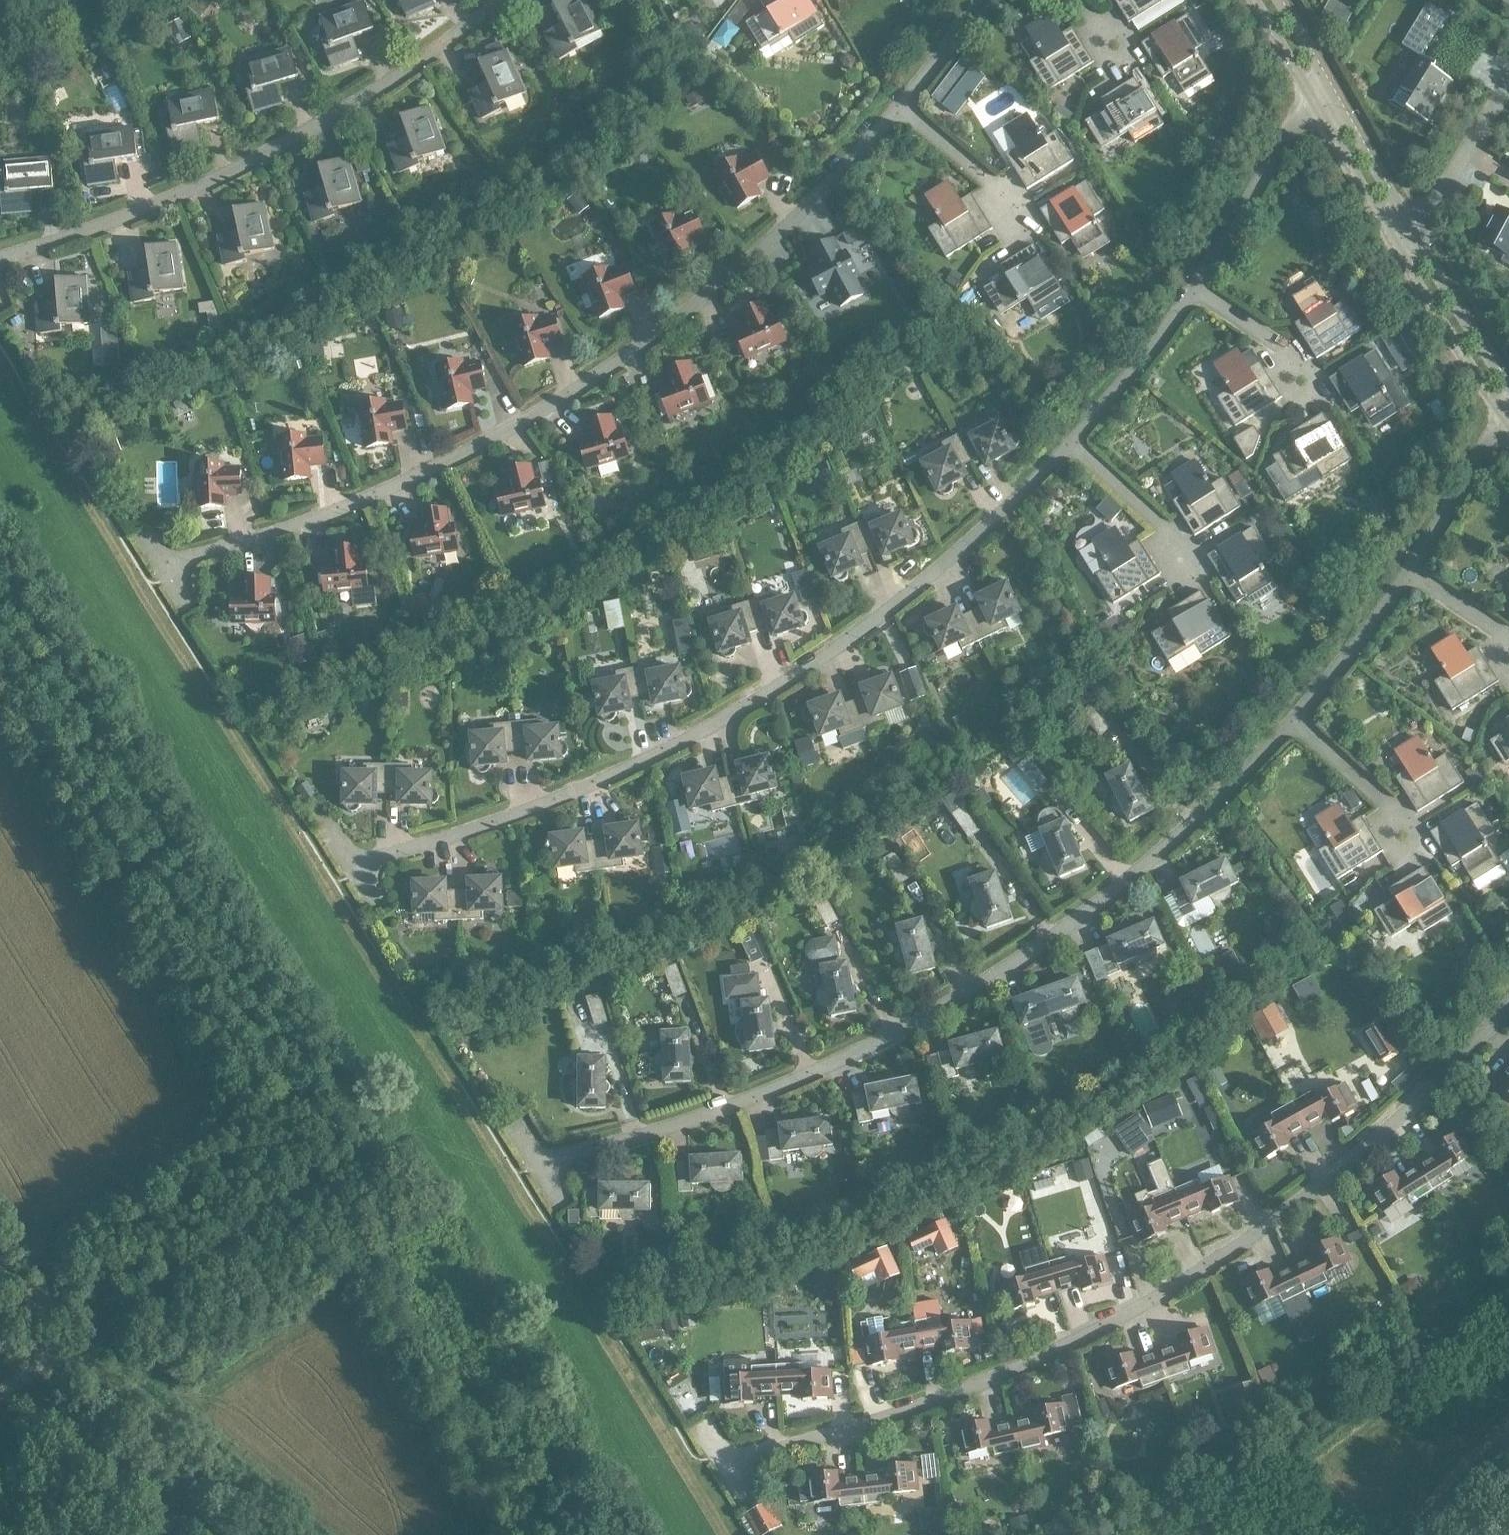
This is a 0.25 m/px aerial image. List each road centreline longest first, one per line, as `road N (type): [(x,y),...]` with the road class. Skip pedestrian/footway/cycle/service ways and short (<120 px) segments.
road 1 (residential): [(729,1469),(976,1391),(1131,1319),(1280,1220),(1484,1039),(1508,1007)]
road 2 (residential): [(545,1168),(832,1066),(1031,946),(1220,800),(1301,719)]
road 3 (residential): [(172,573),(372,501),(597,378),(708,301),(905,106)]
road 4 (residential): [(360,867),(622,772),(773,693),(951,561),(1073,446)]
road 5 (residential): [(0,264),(269,155),(419,69),(495,0)]
road 6 (tertiary): [(271,1534),(58,1355),(0,1273)]
road 7 (residential): [(1196,286),(1310,96)]
road 8 (unclassified): [(1395,244),(1501,419)]
road 9 (residential): [(1073,446),(1196,286)]
road 10 (unclassified): [(1508,385),(1411,221)]
road 11 (residential): [(1301,719),(1411,571)]
road 12 (residential): [(1411,571),(1501,419)]
road 13 (residential): [(1191,575),(1164,530),(1073,446)]
road 14 (unclassified): [(1411,221),(1321,74)]
road 15 (unclassified): [(1310,96),(1395,244)]
road 16 (residential): [(1316,401),(1283,346),(1196,286)]
road 17 (residential): [(1411,221),(1508,82)]
road 18 (residential): [(1012,219),(991,186),(905,106)]
road 19 (residential): [(1405,836),(1301,719)]
road 20 (residential): [(905,106),(978,0)]
road 21 (residential): [(1508,647),(1500,632),(1411,571)]

